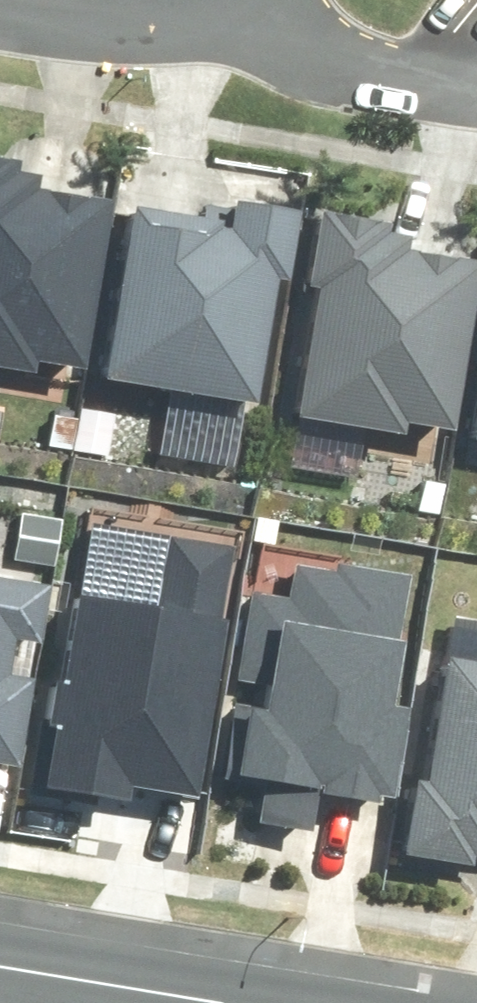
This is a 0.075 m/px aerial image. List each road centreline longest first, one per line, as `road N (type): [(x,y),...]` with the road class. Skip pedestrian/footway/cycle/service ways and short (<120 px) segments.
road 1 (tertiary): [(0,961),(259,1002)]
road 2 (residential): [(250,4),(335,55),(476,90)]
road 3 (residential): [(250,4),(191,19),(62,0)]

